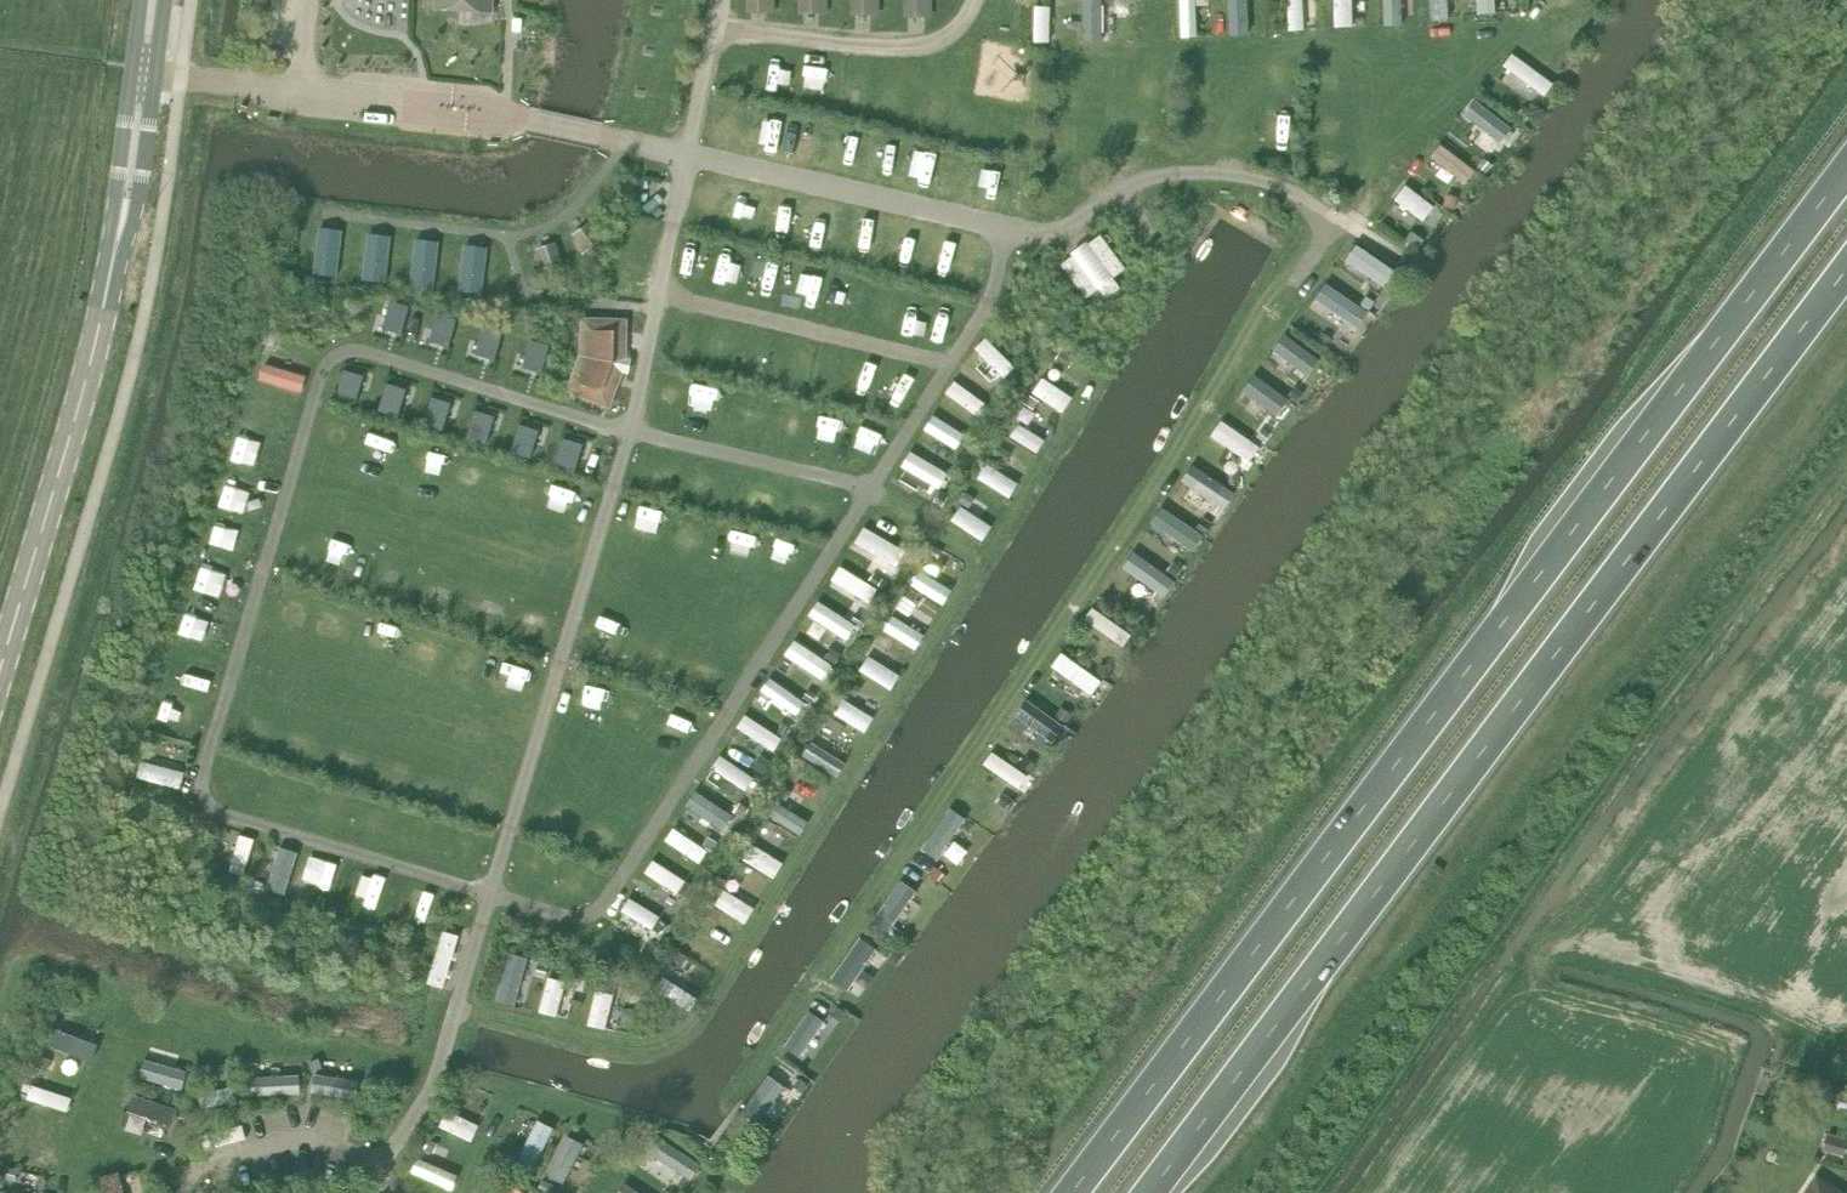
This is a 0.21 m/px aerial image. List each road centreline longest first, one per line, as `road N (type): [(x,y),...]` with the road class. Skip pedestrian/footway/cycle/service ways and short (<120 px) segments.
road 1 (trunk): [(1846,166),(1071,1192)]
road 2 (trunk): [(1149,1192),(1846,267)]
road 3 (track): [(1372,198),(1298,267),(738,1087)]
road 4 (secondary): [(93,351),(138,202),(165,0)]
road 5 (secondary): [(141,0),(93,351)]
road 6 (secondary): [(0,671),(93,351)]

